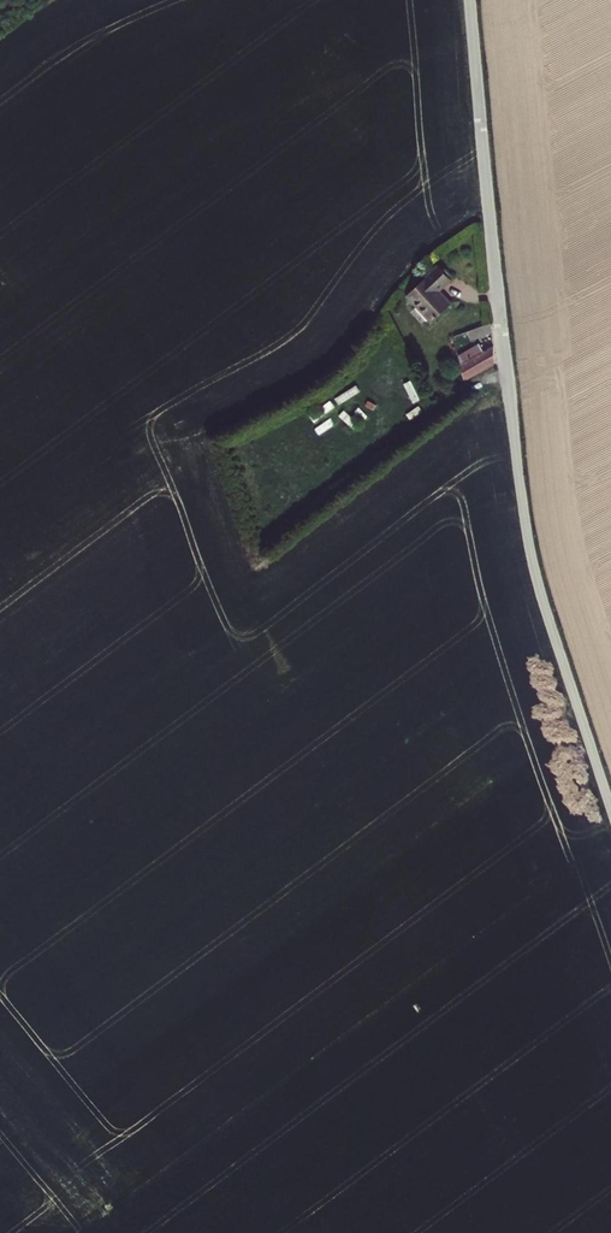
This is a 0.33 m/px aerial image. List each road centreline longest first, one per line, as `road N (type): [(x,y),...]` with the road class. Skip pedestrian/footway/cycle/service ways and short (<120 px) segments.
road 1 (residential): [(470,0),(528,543),(610,808)]

